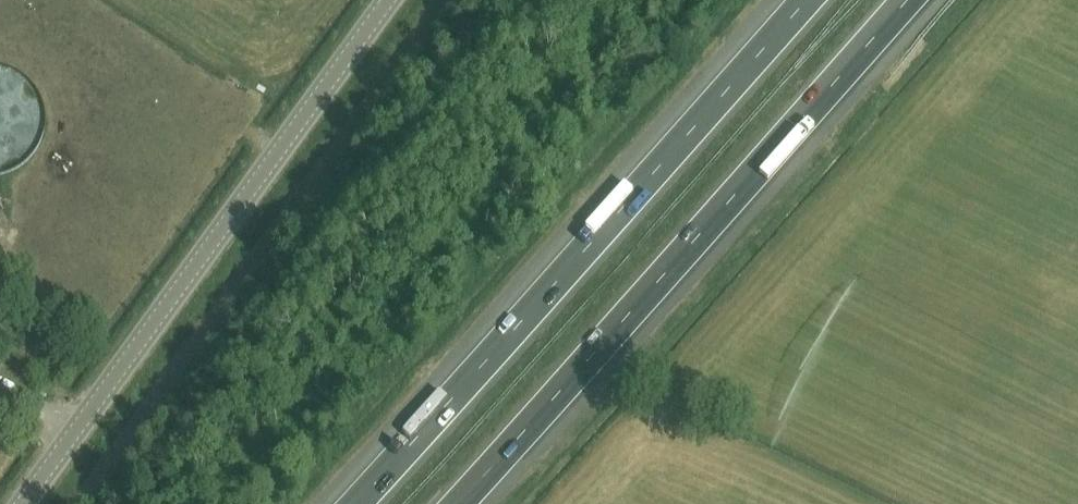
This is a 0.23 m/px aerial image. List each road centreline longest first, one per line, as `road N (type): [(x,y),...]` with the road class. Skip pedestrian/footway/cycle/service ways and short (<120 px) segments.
road 1 (motorway): [(457,503),(908,0)]
road 2 (motorway): [(804,0),(354,503)]
road 3 (tertiary): [(22,503),(387,0)]

